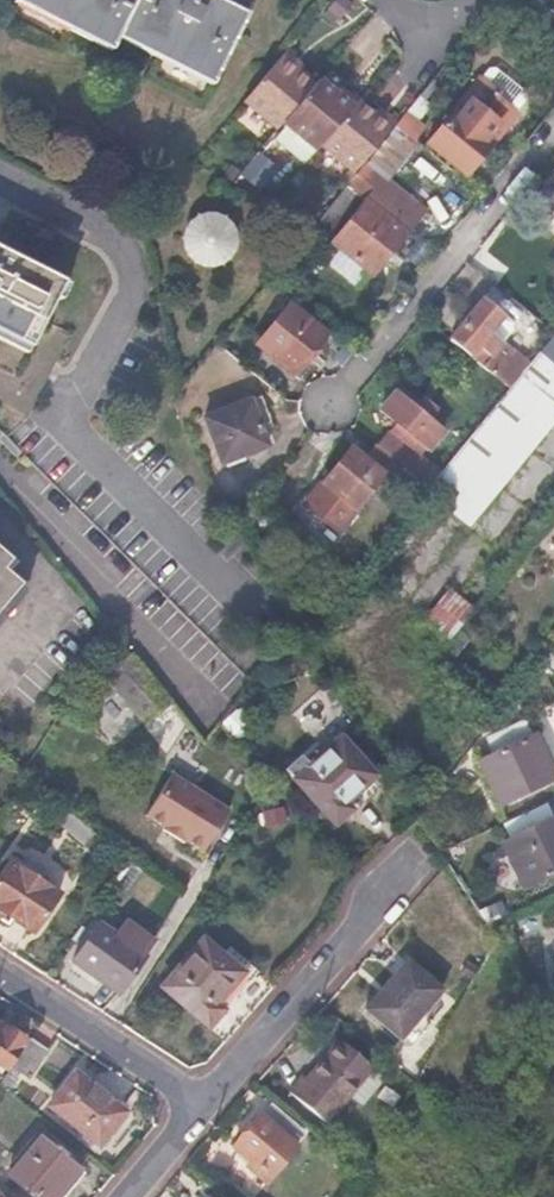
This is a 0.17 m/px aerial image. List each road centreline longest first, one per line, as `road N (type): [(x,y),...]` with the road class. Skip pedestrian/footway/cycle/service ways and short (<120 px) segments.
road 1 (residential): [(553,134),(332,405)]
road 2 (residential): [(203,1105),(421,854)]
road 3 (residential): [(0,971),(203,1105)]
road 4 (residential): [(477,0),(438,48),(378,0)]

